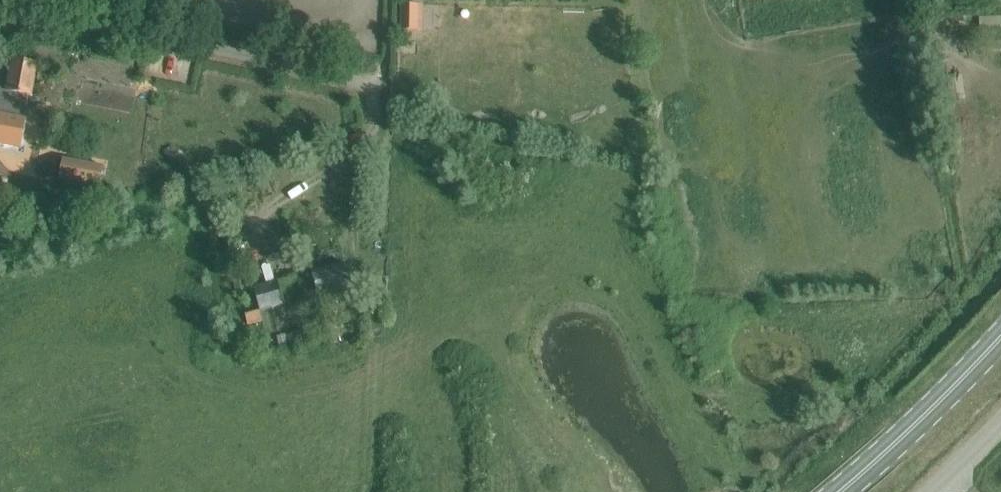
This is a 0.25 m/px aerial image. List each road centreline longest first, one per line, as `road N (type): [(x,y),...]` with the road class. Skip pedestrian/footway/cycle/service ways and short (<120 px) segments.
road 1 (residential): [(366,86),(0,3)]
road 2 (primary): [(836,491),(1000,335)]
road 3 (track): [(384,325),(391,143),(378,132)]

